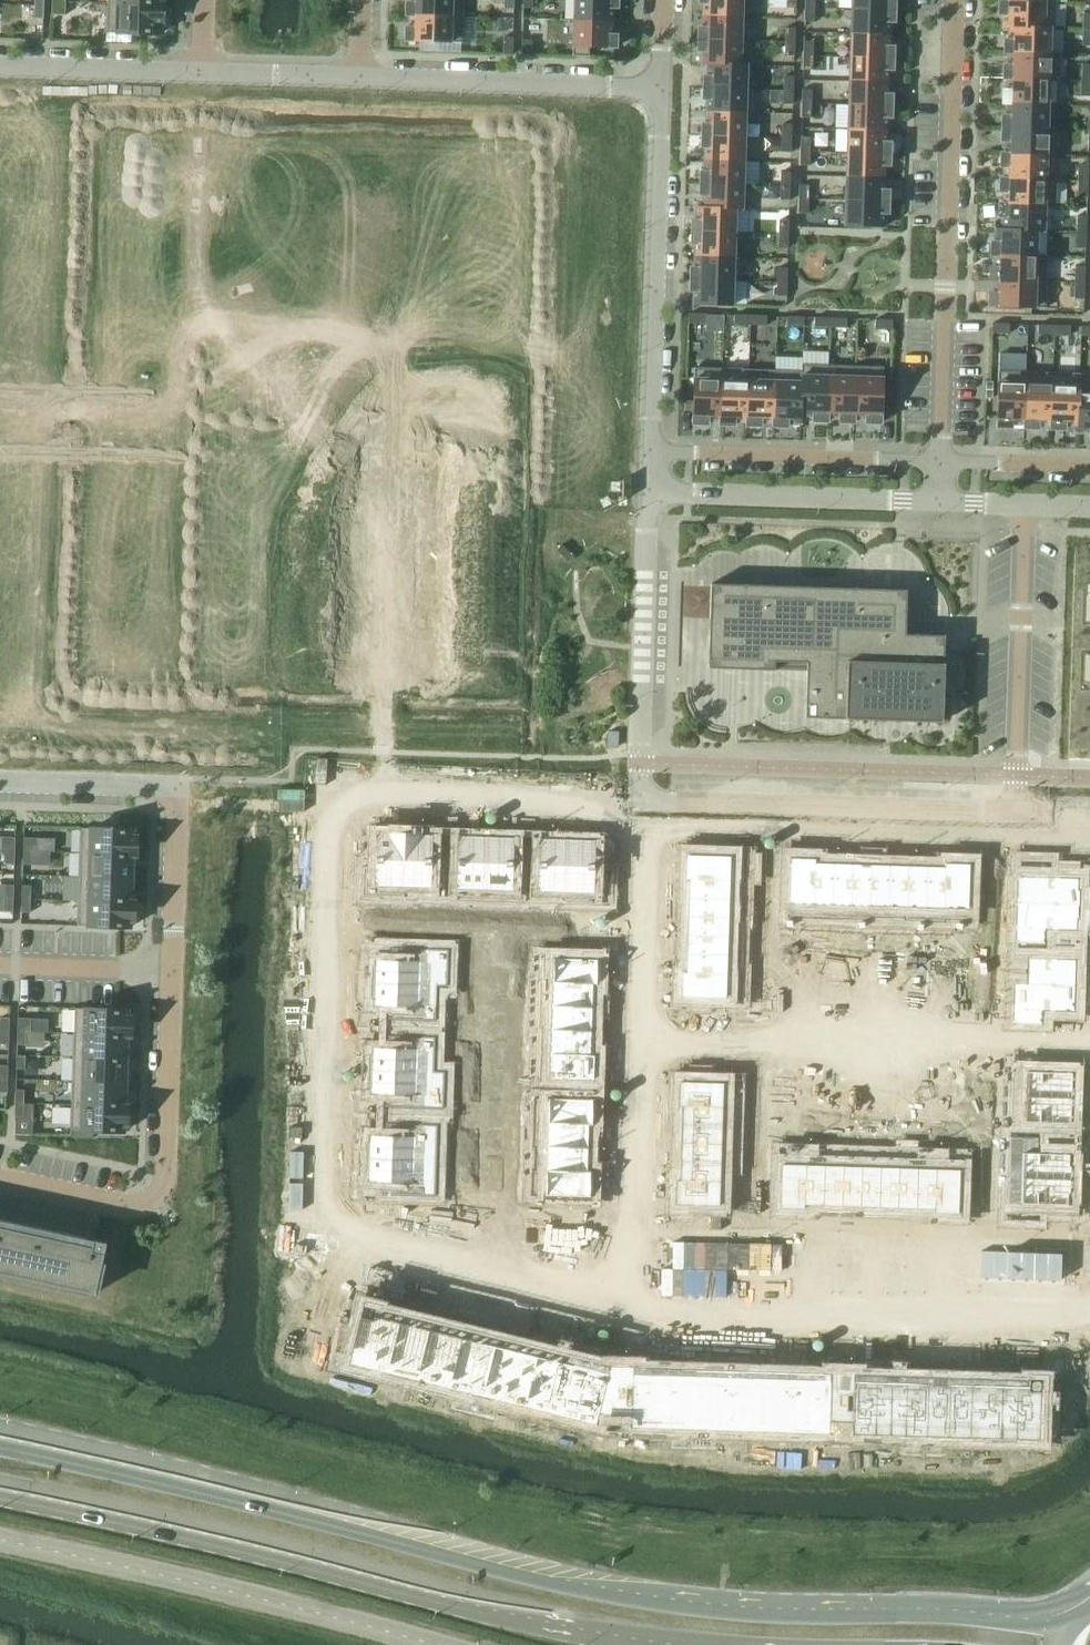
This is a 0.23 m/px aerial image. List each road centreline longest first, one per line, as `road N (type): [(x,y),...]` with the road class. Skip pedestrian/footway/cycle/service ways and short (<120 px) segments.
road 1 (secondary): [(1066,1623),(915,1608),(770,1608),(615,1591),(0,1448)]
road 2 (residential): [(340,801),(311,1252),(621,1322)]
road 3 (secondary): [(0,1492),(505,1616),(680,1644)]
road 4 (residential): [(0,1179),(138,1209),(164,1187),(177,790)]
road 5 (residential): [(643,815),(621,1322)]
road 6 (residential): [(621,1322),(1065,1335),(1089,1310)]
road 7 (residential): [(938,460),(953,0)]
road 8 (unclassified): [(0,1543),(419,1644)]
road 9 (residential): [(1012,835),(643,815)]
road 10 (residential): [(659,92),(650,451)]
road 11 (residential): [(1024,504),(1012,835)]
road 12 (residential): [(643,815),(649,492)]
road 13 (residential): [(643,815),(340,801)]
road 14 (residential): [(359,79),(659,92)]
road 15 (residential): [(938,460),(650,451)]
road 16 (residential): [(649,492),(936,501)]
road 17 (residential): [(0,68),(199,74)]
road 18 (residential): [(195,406),(0,400)]
road 19 (residential): [(177,790),(0,782)]
road 20 (residential): [(340,801),(177,790)]
road 21 (residential): [(199,74),(359,79)]
road 22 (residential): [(1089,467),(938,460)]

